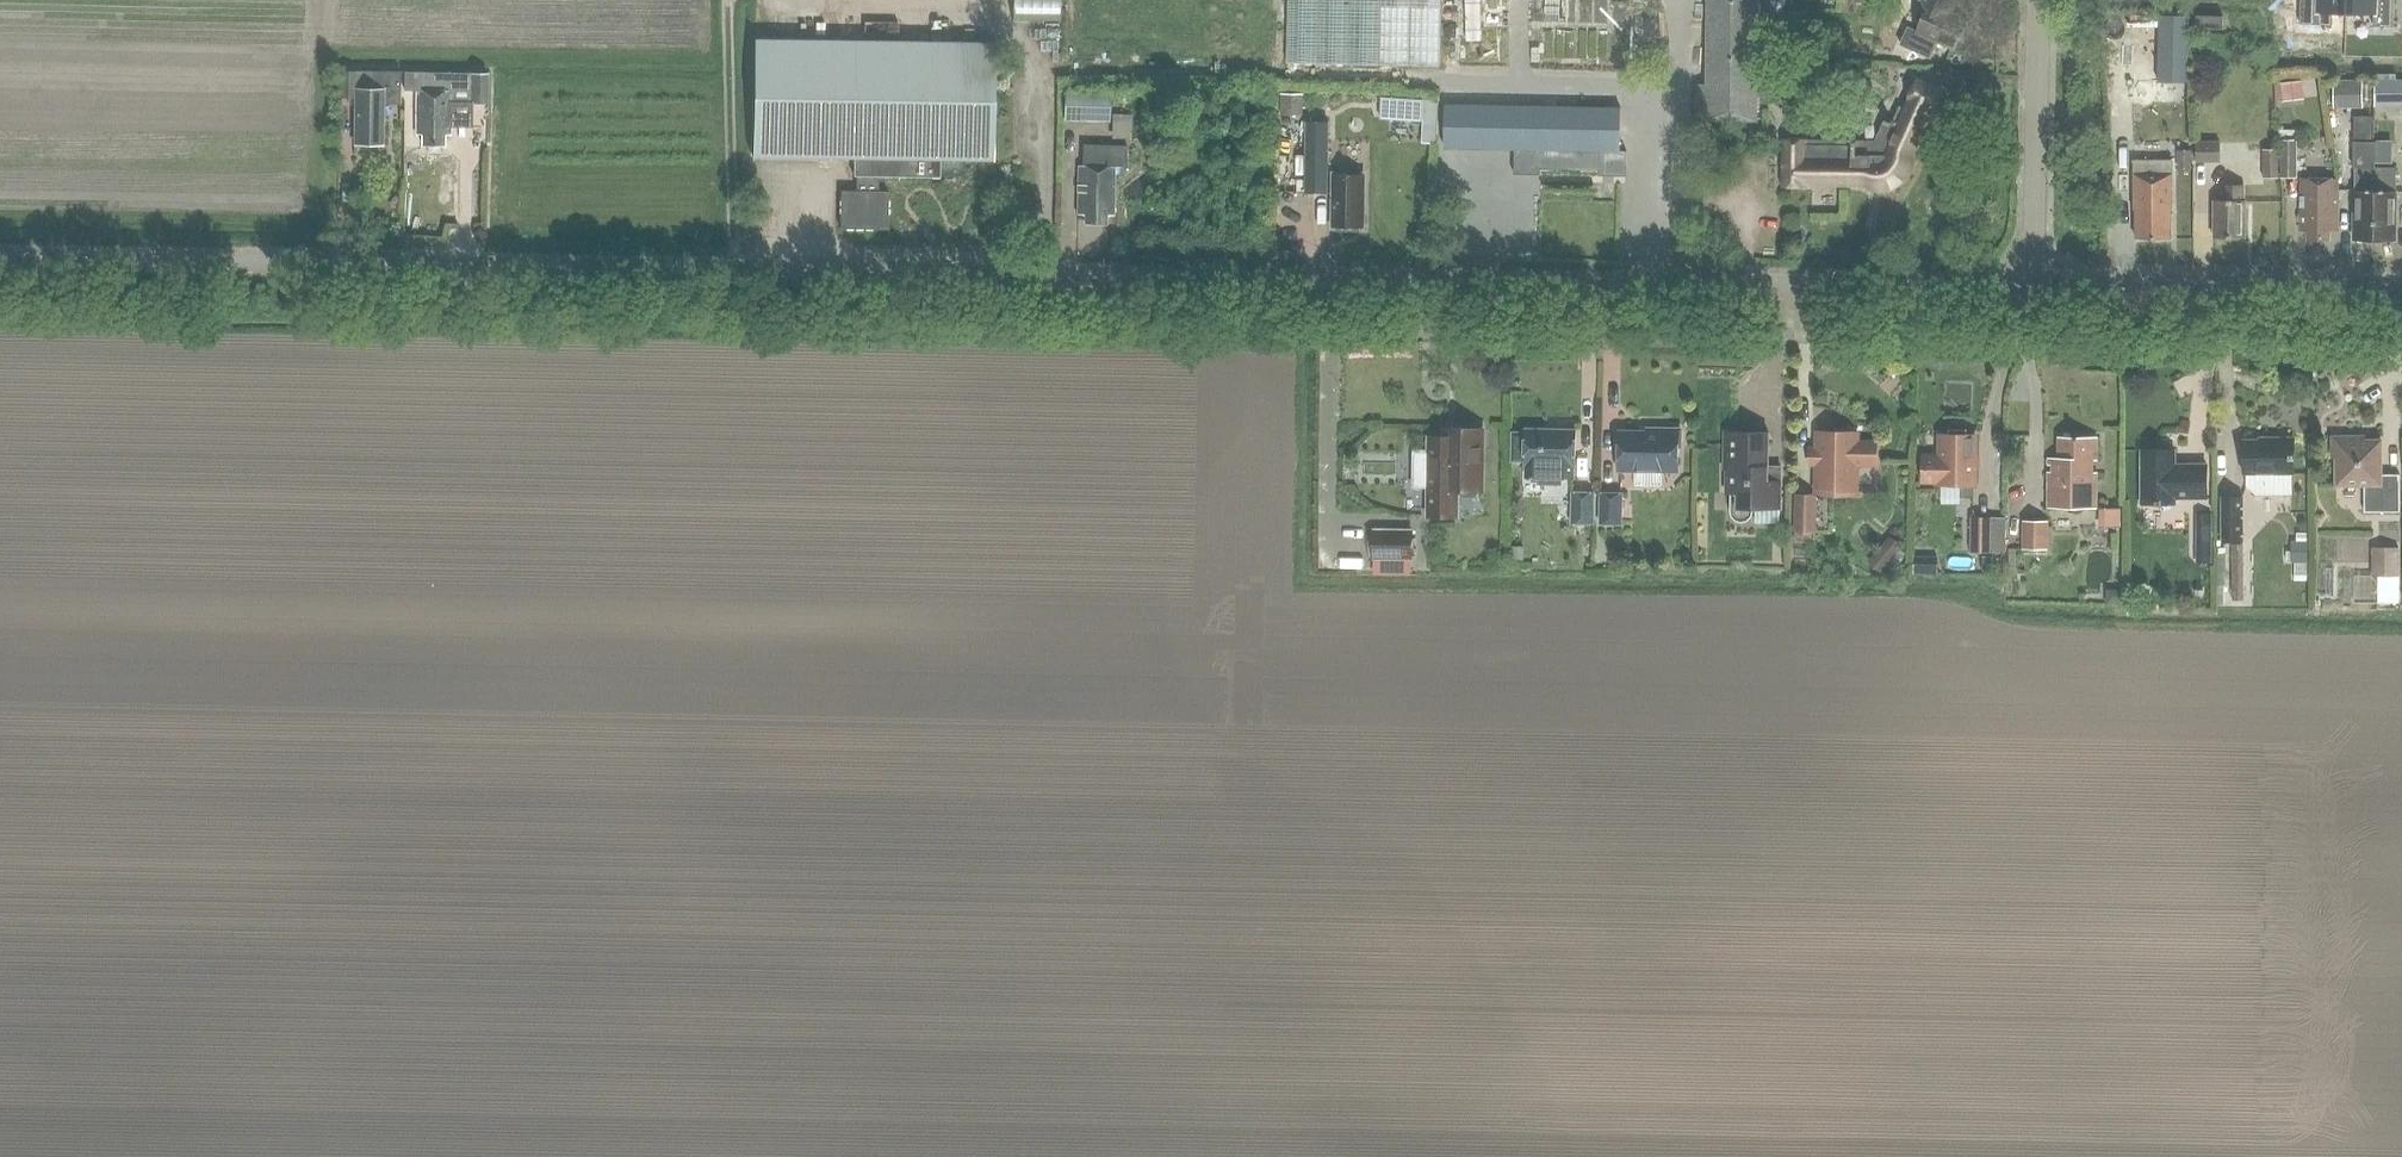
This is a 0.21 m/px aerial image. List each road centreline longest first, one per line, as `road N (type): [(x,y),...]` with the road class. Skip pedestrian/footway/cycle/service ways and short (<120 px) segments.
road 1 (tertiary): [(2030,292),(0,254)]
road 2 (tertiary): [(2401,296),(2030,292)]
road 3 (residential): [(2036,0),(2030,292)]

